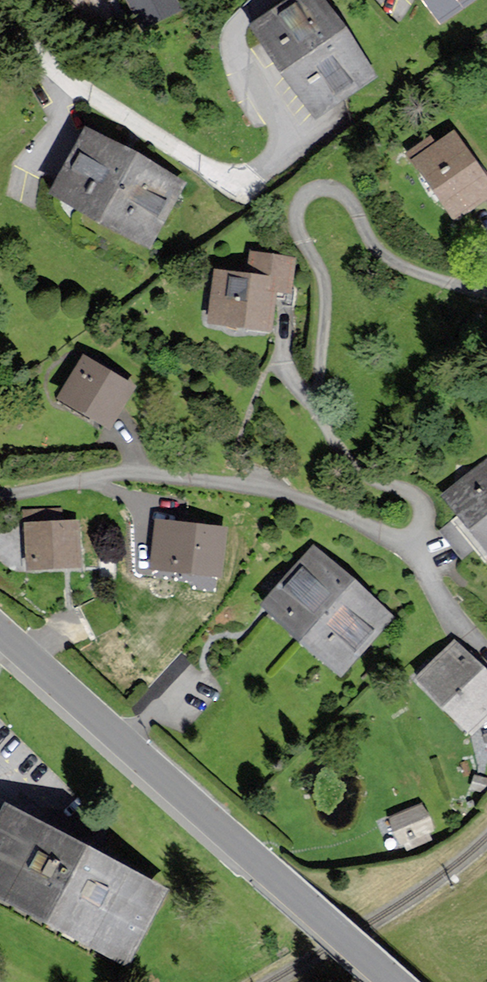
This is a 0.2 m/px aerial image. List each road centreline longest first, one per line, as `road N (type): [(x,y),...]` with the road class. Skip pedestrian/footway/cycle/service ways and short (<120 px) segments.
road 1 (residential): [(486,292),(390,260),(342,192),(310,190),(298,206),(298,226),(327,295),(320,417),(359,470),(416,501),(425,531),(413,542),(386,538),(274,486),(104,475),(0,495)]
road 2 (tertiary): [(393,981),(0,633)]
road 3 (residential): [(0,38),(132,126),(236,180),(273,174),(286,148),(280,122),(239,50),(243,18),(267,0)]

